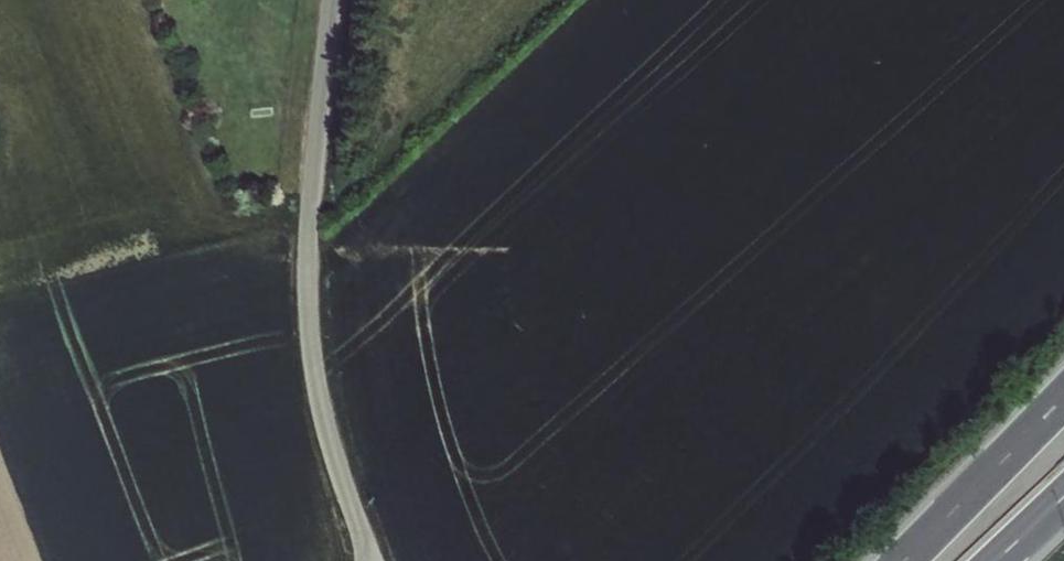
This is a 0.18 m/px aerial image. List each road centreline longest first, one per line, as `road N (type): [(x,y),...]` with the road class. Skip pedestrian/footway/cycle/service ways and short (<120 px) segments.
road 1 (residential): [(333,0),(308,265),(311,350),(325,429),(371,560)]
road 2 (trunk): [(1063,400),(906,560)]

